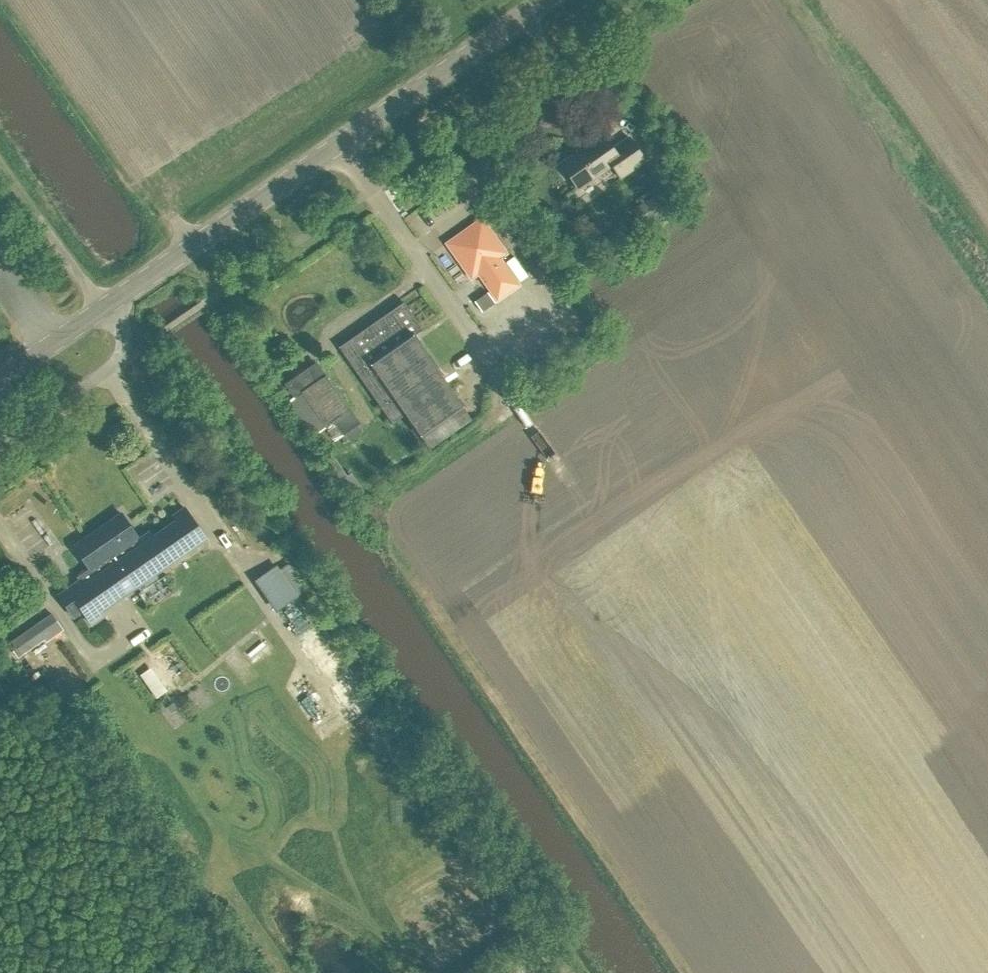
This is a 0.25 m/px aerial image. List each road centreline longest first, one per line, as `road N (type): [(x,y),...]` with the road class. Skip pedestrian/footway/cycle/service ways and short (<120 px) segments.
road 1 (tertiary): [(106,305),(544,0)]
road 2 (unclassified): [(0,441),(114,362),(120,337),(106,305)]
road 3 (track): [(0,160),(106,305)]
road 4 (tertiary): [(0,379),(106,305)]
road 5 (track): [(498,972),(559,931),(587,972)]

